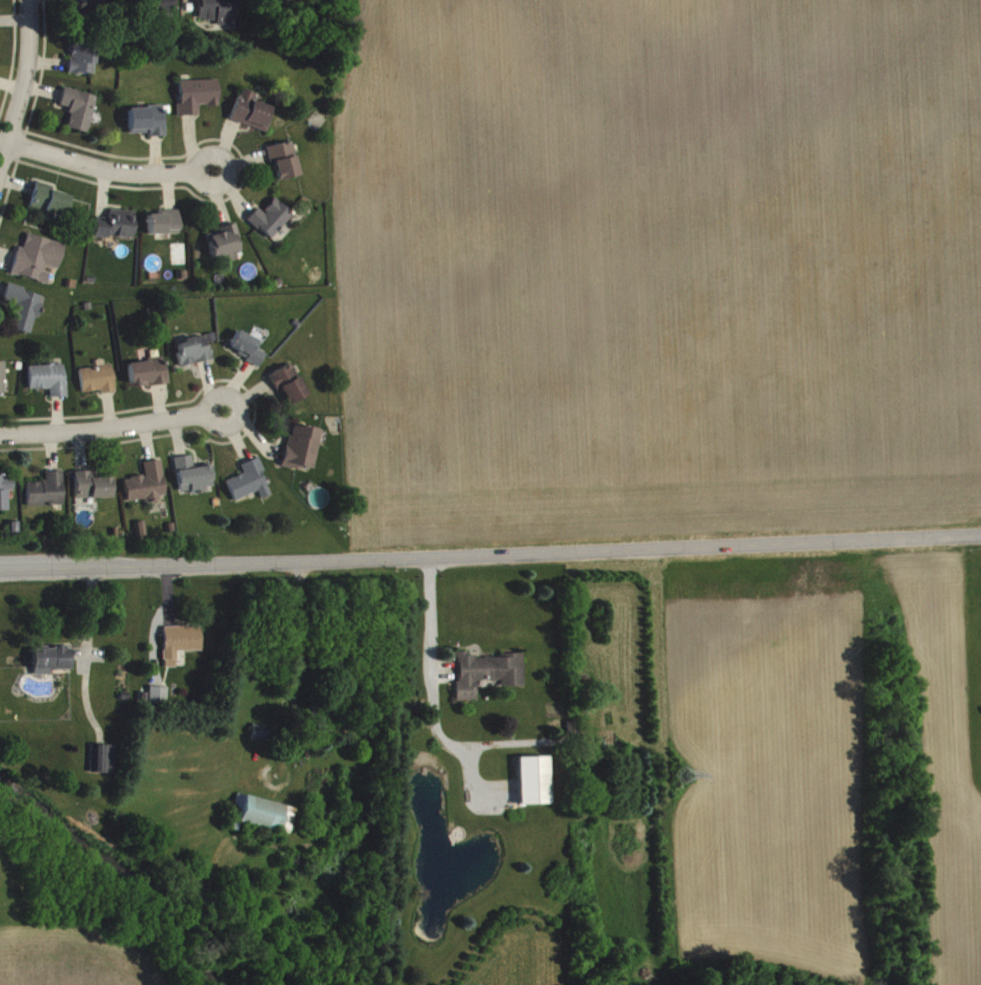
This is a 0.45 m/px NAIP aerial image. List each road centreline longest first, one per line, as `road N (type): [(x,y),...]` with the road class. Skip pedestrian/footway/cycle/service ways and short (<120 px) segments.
road 1 (residential): [(0,567),(980,535)]
road 2 (residential): [(0,434),(106,431),(229,411)]
road 3 (residential): [(9,144),(114,174),(216,172)]
road 4 (residential): [(32,0),(32,57),(0,174)]

